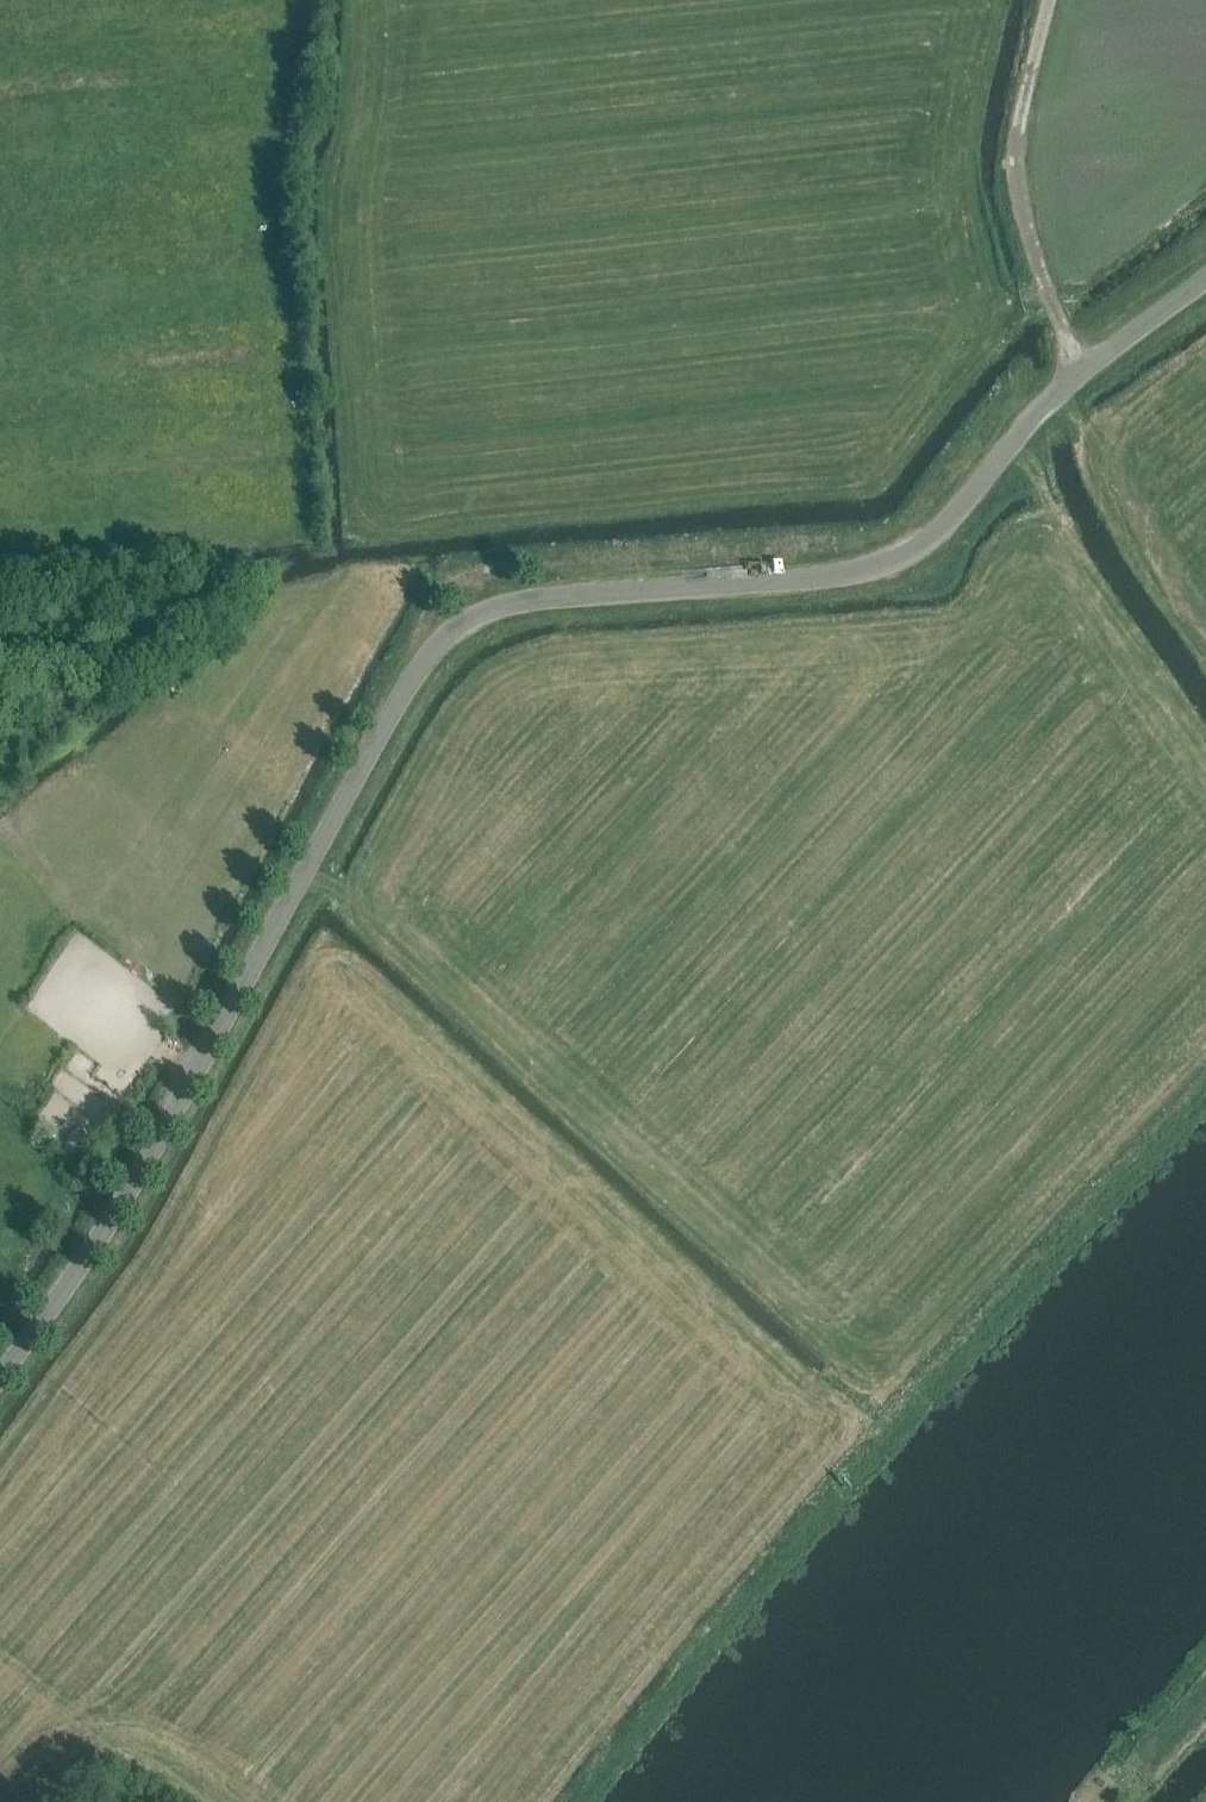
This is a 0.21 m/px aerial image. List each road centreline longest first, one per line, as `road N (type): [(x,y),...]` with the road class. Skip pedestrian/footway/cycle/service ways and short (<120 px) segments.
road 1 (unclassified): [(0,1382),(114,1237),(312,856),(438,636),(521,598),(869,568),(909,556),(1046,401),(1205,277)]

